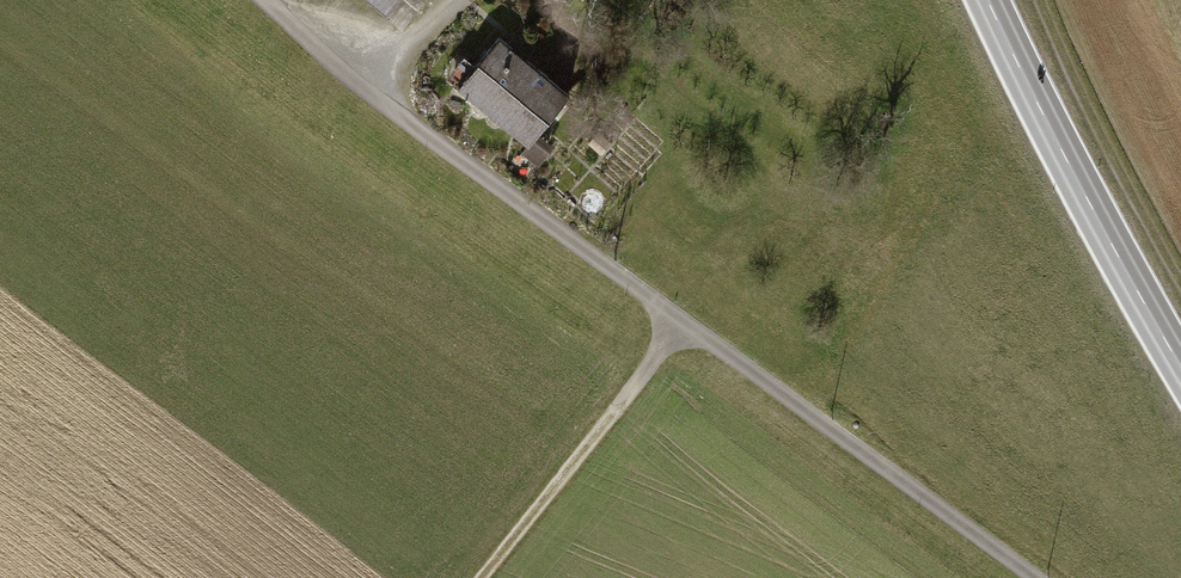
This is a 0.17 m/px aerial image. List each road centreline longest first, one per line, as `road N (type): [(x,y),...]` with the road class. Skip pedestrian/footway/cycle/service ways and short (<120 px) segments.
road 1 (track): [(1034,577),(377,98),(264,0)]
road 2 (secondary): [(990,0),(1053,135),(1180,365)]
road 3 (track): [(484,577),(685,322)]
road 4 (track): [(1180,286),(1090,115),(1040,0)]

